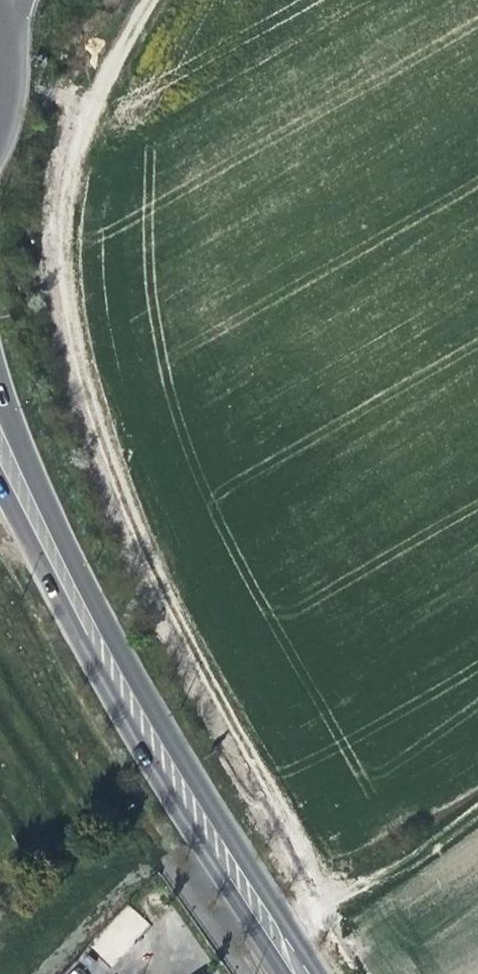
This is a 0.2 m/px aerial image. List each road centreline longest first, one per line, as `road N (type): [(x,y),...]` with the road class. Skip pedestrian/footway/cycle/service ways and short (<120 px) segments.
road 1 (track): [(326,898),(96,463),(50,293),(76,137),(143,0)]
road 2 (secondary): [(254,908),(0,379)]
road 3 (secondary): [(0,472),(79,627),(254,908)]
road 4 (track): [(268,927),(477,801)]

